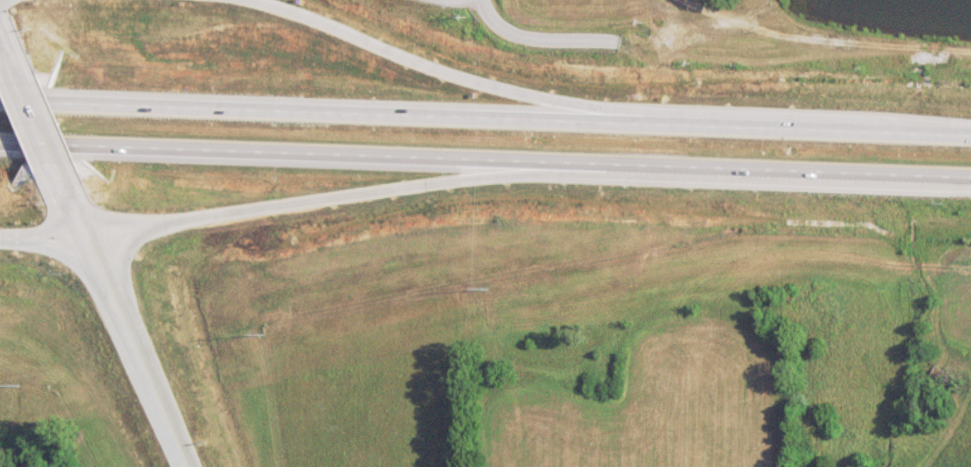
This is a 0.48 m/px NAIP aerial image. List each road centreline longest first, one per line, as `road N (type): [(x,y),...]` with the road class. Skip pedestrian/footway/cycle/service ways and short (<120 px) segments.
road 1 (trunk): [(970,138),(0,101)]
road 2 (trunk): [(0,142),(970,174)]
road 3 (trunk): [(86,228),(595,160)]
road 4 (trunk): [(659,124),(459,80),(244,0)]
road 5 (secondary): [(192,466),(91,239)]
road 6 (residential): [(486,0),(504,29),(533,40),(622,43)]

